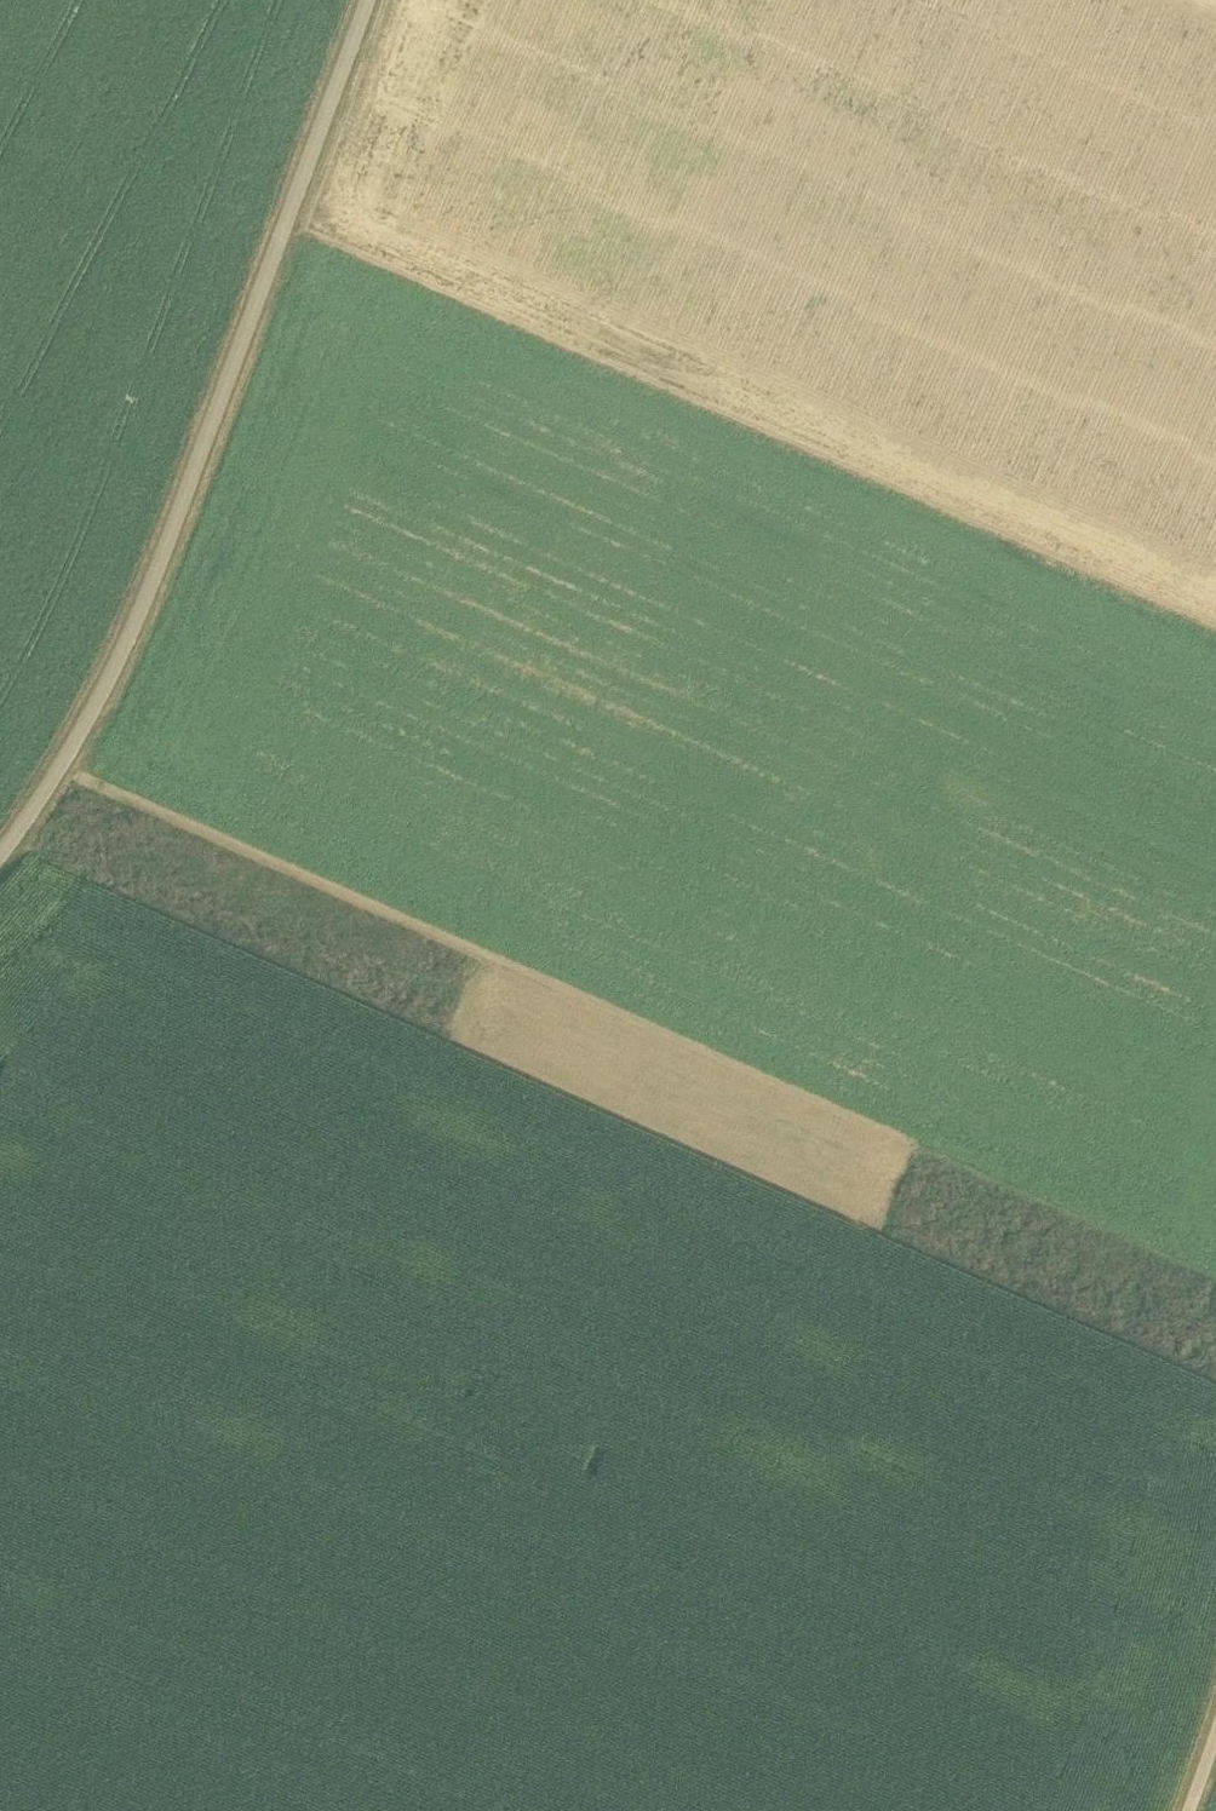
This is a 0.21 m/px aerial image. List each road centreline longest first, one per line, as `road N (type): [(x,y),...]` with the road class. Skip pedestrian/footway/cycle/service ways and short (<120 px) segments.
road 1 (track): [(215,412),(262,456),(1215,936)]
road 2 (unclassified): [(0,860),(89,724),(125,647),(372,0)]

